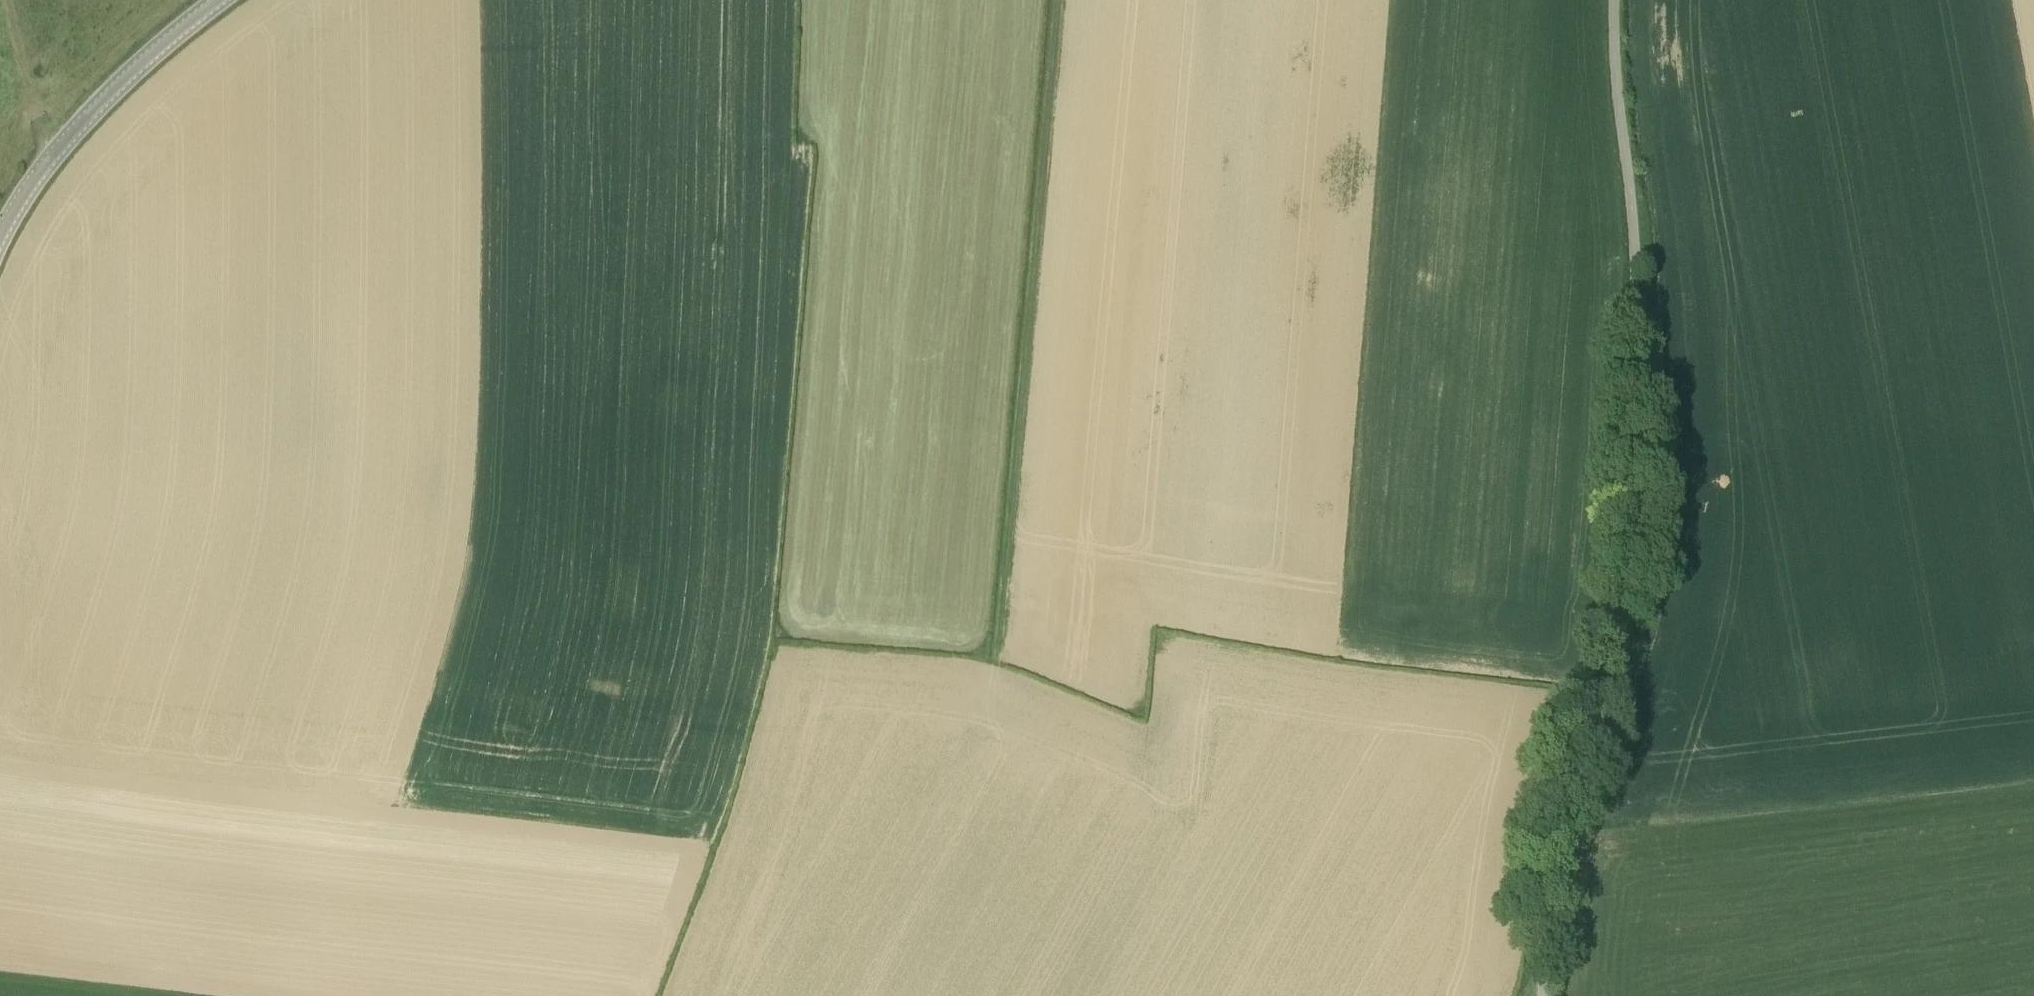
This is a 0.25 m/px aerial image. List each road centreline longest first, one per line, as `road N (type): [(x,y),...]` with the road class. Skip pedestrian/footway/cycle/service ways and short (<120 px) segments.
road 1 (unclassified): [(1614,0),(1634,254),(1636,552),(1624,620),(1549,879),(1543,995)]
road 2 (tertiary): [(0,236),(78,126),(220,0)]

